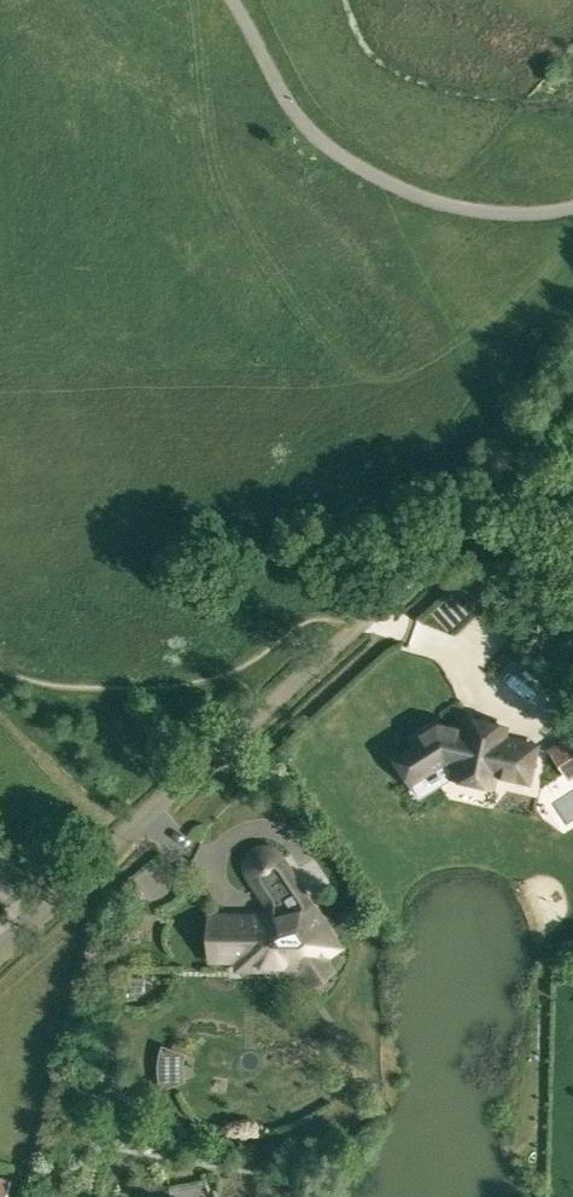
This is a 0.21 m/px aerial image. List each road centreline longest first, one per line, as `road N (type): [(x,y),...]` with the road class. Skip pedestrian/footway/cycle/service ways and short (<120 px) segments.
road 1 (unclassified): [(0,952),(479,519)]
road 2 (track): [(479,519),(572,375)]

